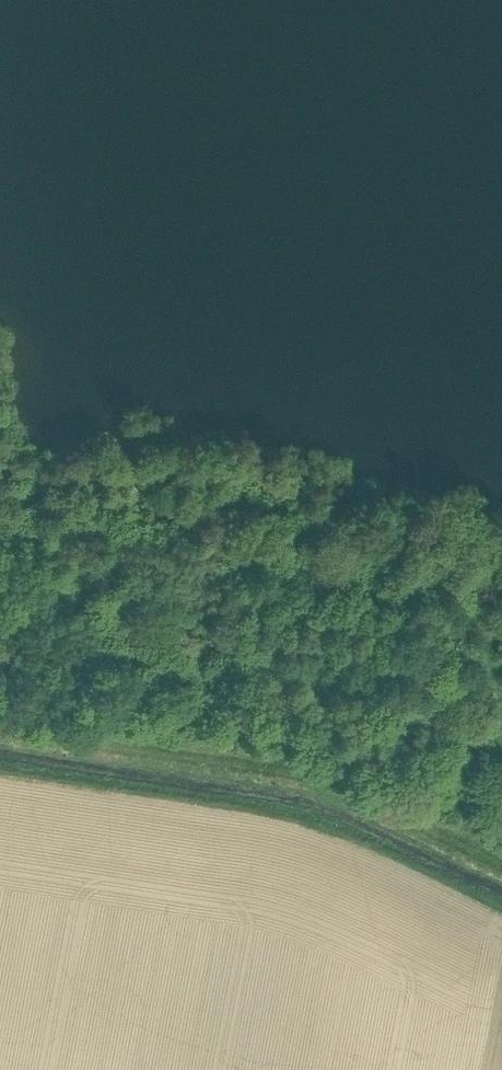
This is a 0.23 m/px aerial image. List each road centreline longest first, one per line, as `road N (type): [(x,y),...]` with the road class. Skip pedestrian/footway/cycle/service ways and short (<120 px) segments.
road 1 (track): [(501,868),(313,774),(0,728)]

